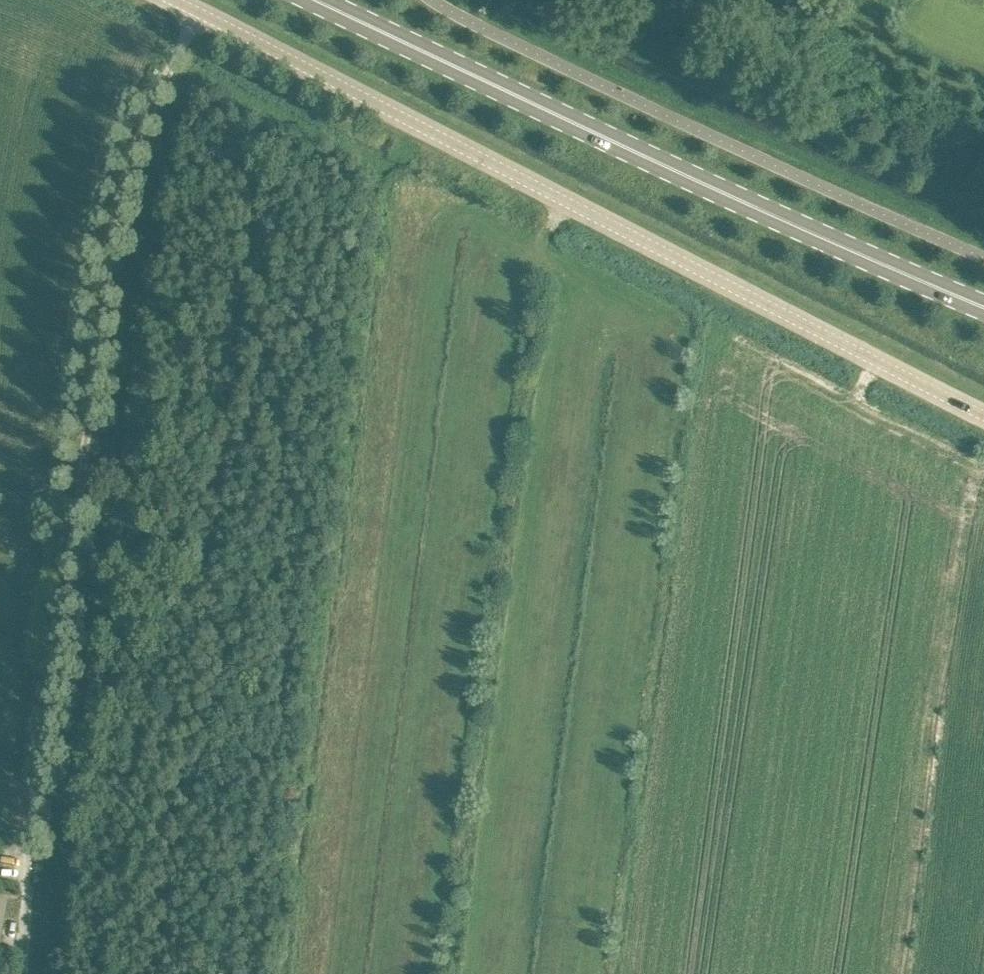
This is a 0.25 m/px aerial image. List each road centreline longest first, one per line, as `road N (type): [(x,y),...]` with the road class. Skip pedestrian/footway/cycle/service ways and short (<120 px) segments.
road 1 (track): [(193,12),(131,162),(119,213),(18,911)]
road 2 (unclassified): [(983,416),(164,0)]
road 3 (secondary): [(983,304),(750,204),(316,0)]
road 4 (track): [(788,0),(819,24),(983,98)]

